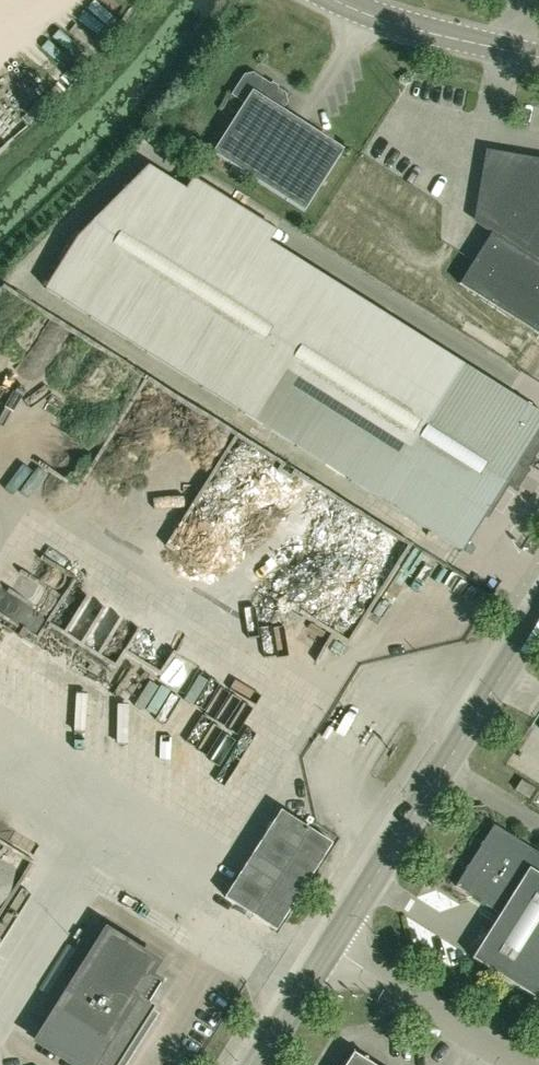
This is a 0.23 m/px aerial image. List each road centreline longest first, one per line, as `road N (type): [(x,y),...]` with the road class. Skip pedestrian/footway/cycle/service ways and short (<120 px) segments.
road 1 (tertiary): [(332,949),(538,616)]
road 2 (unclassified): [(332,949),(521,1064)]
road 3 (tertiary): [(538,57),(410,28),(333,0)]
road 4 (tertiary): [(256,1064),(332,949)]

